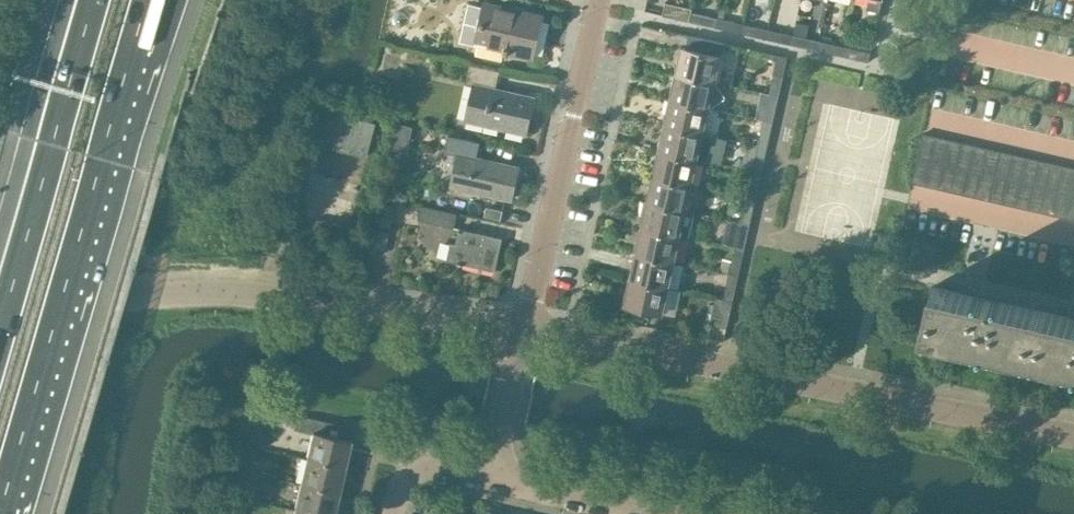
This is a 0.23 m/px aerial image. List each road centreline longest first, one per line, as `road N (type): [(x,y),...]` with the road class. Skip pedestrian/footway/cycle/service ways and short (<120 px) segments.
road 1 (unclassified): [(1073,435),(525,330)]
road 2 (unclassified): [(525,330),(261,295),(117,295),(0,262)]
road 3 (motorway): [(0,503),(148,0)]
road 4 (residential): [(525,330),(599,0)]
road 5 (motorway): [(93,0),(0,322)]
road 6 (residential): [(649,513),(490,478)]
road 7 (residential): [(490,478),(525,330)]
road 8 (residential): [(392,513),(411,472),(442,467),(490,478)]

